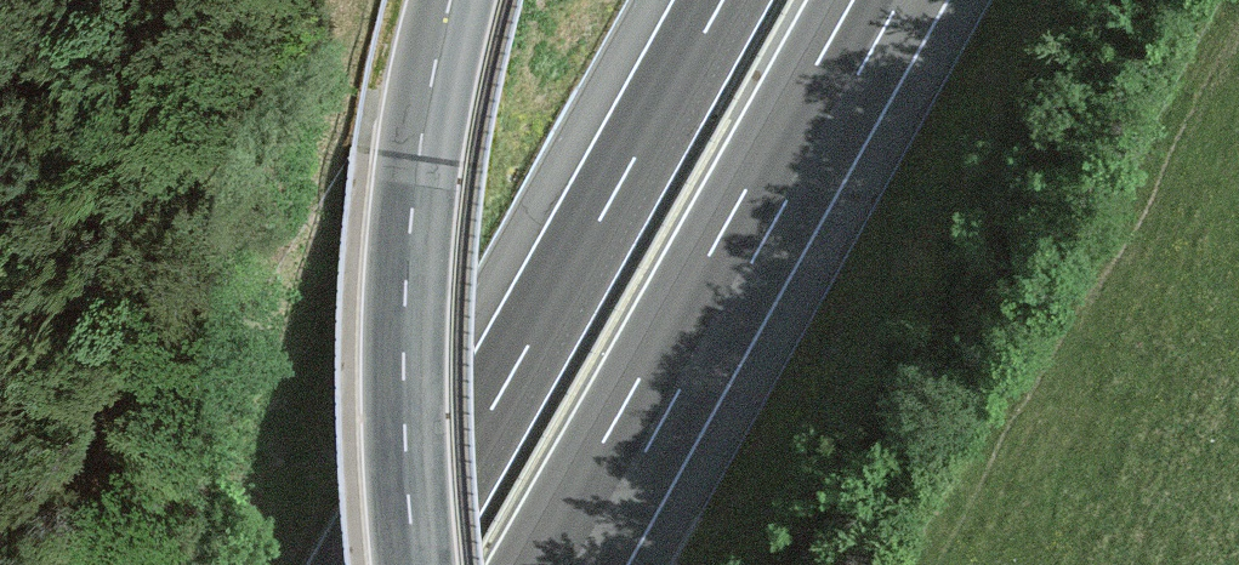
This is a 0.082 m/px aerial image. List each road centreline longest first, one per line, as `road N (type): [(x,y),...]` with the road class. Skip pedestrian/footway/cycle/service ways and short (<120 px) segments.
road 1 (motorway): [(556,564),(878,0)]
road 2 (motorway): [(722,0),(401,564)]
road 3 (tertiary): [(418,564),(408,360),(412,238),(453,0)]

